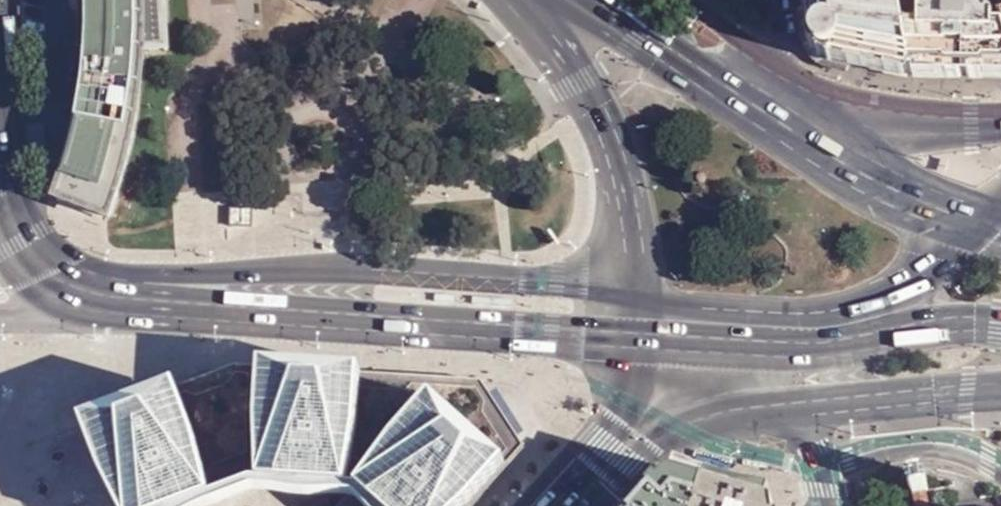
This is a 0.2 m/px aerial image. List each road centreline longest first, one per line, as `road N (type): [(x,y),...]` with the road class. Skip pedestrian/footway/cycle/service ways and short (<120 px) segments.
road 1 (motorway): [(439,0),(705,172),(1000,256)]
road 2 (motorway): [(1000,210),(713,132),(510,0)]
road 3 (primary): [(119,295),(632,343)]
road 4 (primary): [(119,295),(327,268),(550,282)]
road 5 (primary): [(628,242),(600,119),(538,0)]
road 6 (primary): [(809,137),(593,0)]
road 7 (primary): [(751,348),(1000,326)]
road 8 (primary): [(788,402),(1000,392)]
road 9 (primary): [(1000,127),(809,137)]
road 10 (residential): [(1000,466),(953,444),(917,441),(826,465)]
road 11 (primary): [(0,181),(10,222),(36,262),(57,278),(119,295)]
road 12 (primary): [(631,296),(797,314)]
road 13 (residential): [(809,137),(780,67),(770,0)]
road 14 (primary): [(657,416),(706,418),(788,402)]
road 15 (primary): [(797,314),(848,306),(917,274)]
road 16 (primary): [(572,505),(657,416)]
road 17 (tertiary): [(0,315),(119,295)]

